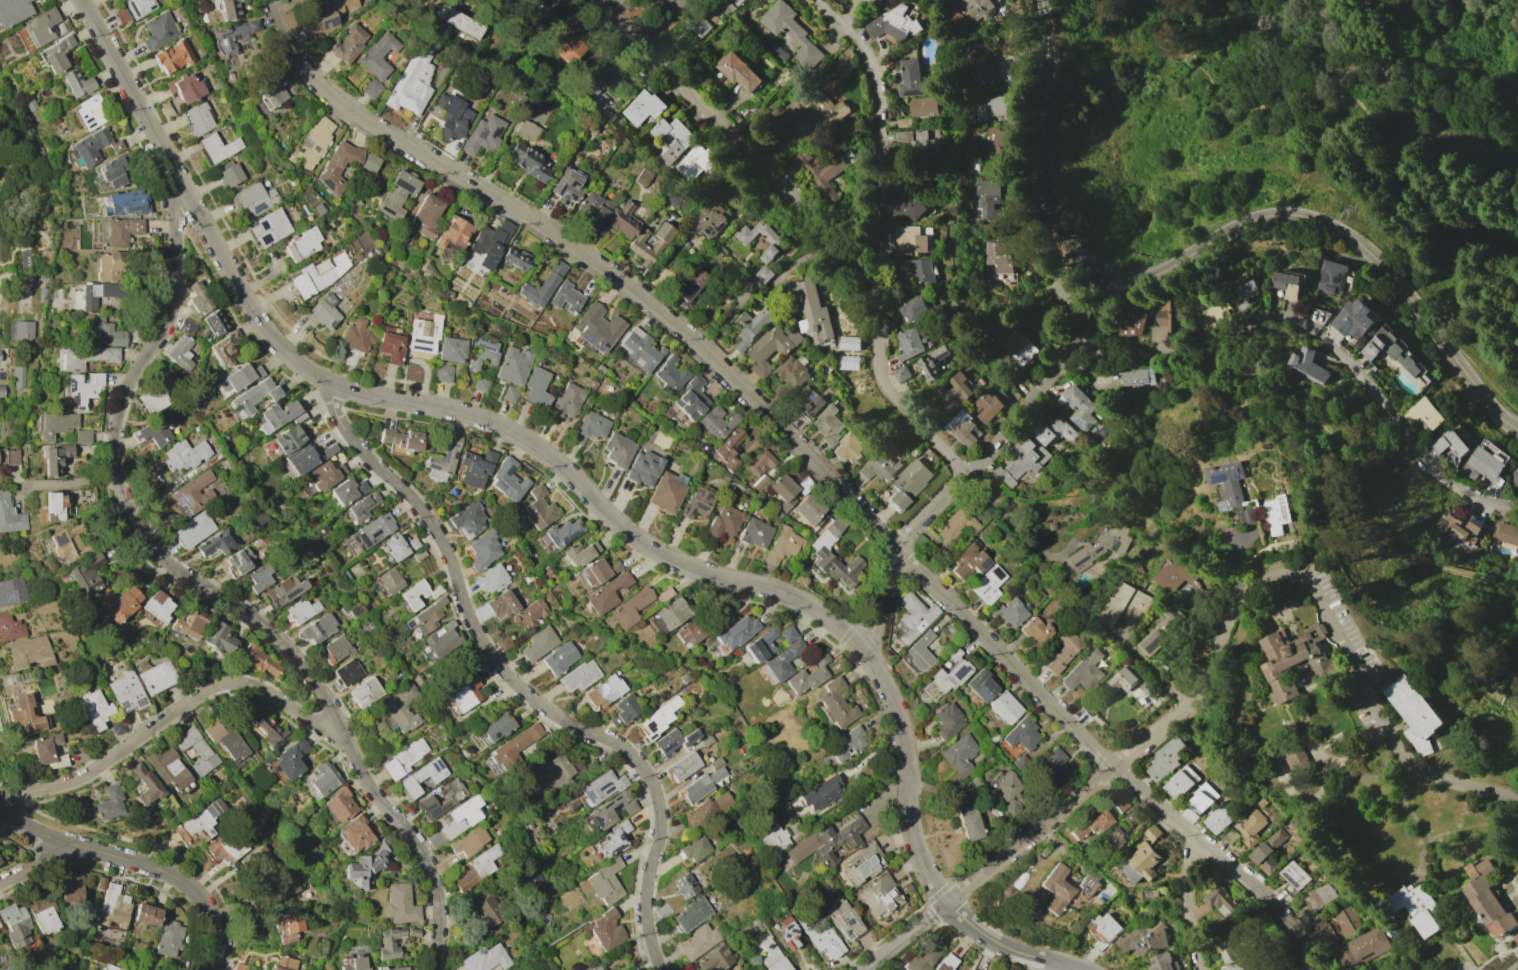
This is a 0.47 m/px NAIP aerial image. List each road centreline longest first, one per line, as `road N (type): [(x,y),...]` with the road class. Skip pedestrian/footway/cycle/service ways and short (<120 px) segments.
road 1 (residential): [(275,0),(313,78),(350,112),(585,252),(719,362),(1117,768),(1277,903),(1316,969)]
road 2 (tertiary): [(424,405),(488,421),(545,451),(665,555),(772,589),(838,625),(891,699),(903,738),(911,836),(939,893),(988,939),(1083,969)]
road 3 (residential): [(189,196),(178,214),(176,303),(116,415),(120,503),(159,554),(267,628),(320,686),(379,801),(431,865),(441,910),(437,969)]
road 4 (residential): [(332,383),(336,418),(436,535),(464,612),(491,657),(536,703),(627,751),(641,768),(658,813),(645,922),(660,969)]
road 5 (track): [(973,474),(1007,506),(1115,499),(1206,417),(1267,404),(1291,411),(1336,445),(1402,537),(1445,571),(1517,587)]
road 6 (tertiary): [(84,0),(253,313),(319,377),(424,405)]
road 7 (residential): [(1076,357),(1188,353),(1260,323),(1316,328),(1365,374),(1429,466),(1483,498),(1517,506)]
road 8 (tertiary): [(1517,426),(1382,264),(1306,214),(1271,214),(1234,227),(1136,278)]
road 9 (residential): [(1136,278),(973,474),(897,547),(878,616),(859,646)]
road 10 (residential): [(946,902),(1178,718),(1213,670),(1244,597)]
road 11 (residential): [(601,0),(885,294)]
road 12 (residential): [(0,806),(85,778),(224,687),(252,686),(336,737),(346,735)]
road 13 (tertiary): [(1136,278),(1113,279),(1087,266),(1050,206),(1043,0)]
road 14 (residential): [(824,0),(883,78),(885,294)]
road 15 (tertiary): [(0,808),(34,831),(187,885),(217,930),(215,969)]
road 16 (residential): [(885,294),(885,364),(899,394),(973,474)]
road 17 (residential): [(1200,969),(1191,878),(1202,844)]

